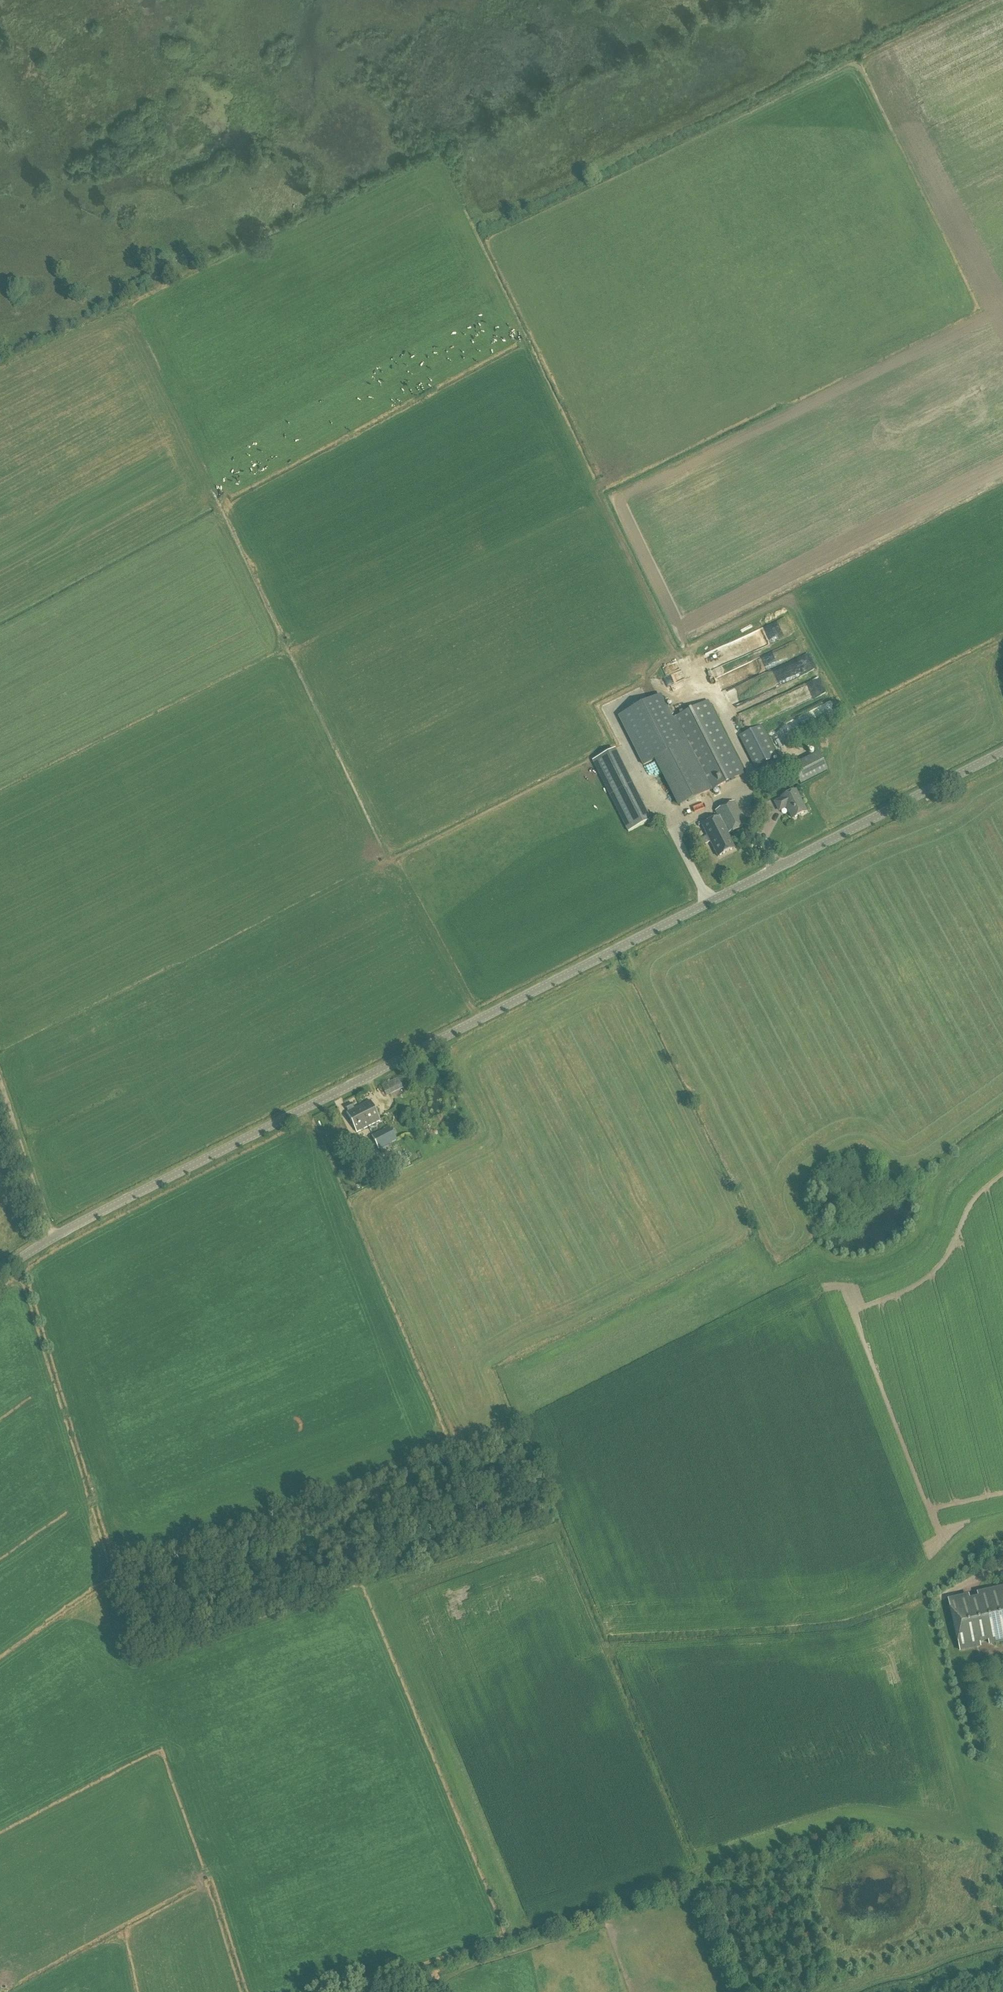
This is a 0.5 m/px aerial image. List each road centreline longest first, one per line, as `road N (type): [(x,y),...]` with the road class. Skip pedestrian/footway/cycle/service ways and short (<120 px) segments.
road 1 (tertiary): [(0,1274),(102,1212),(1002,753)]
road 2 (track): [(0,1087),(51,1239)]

